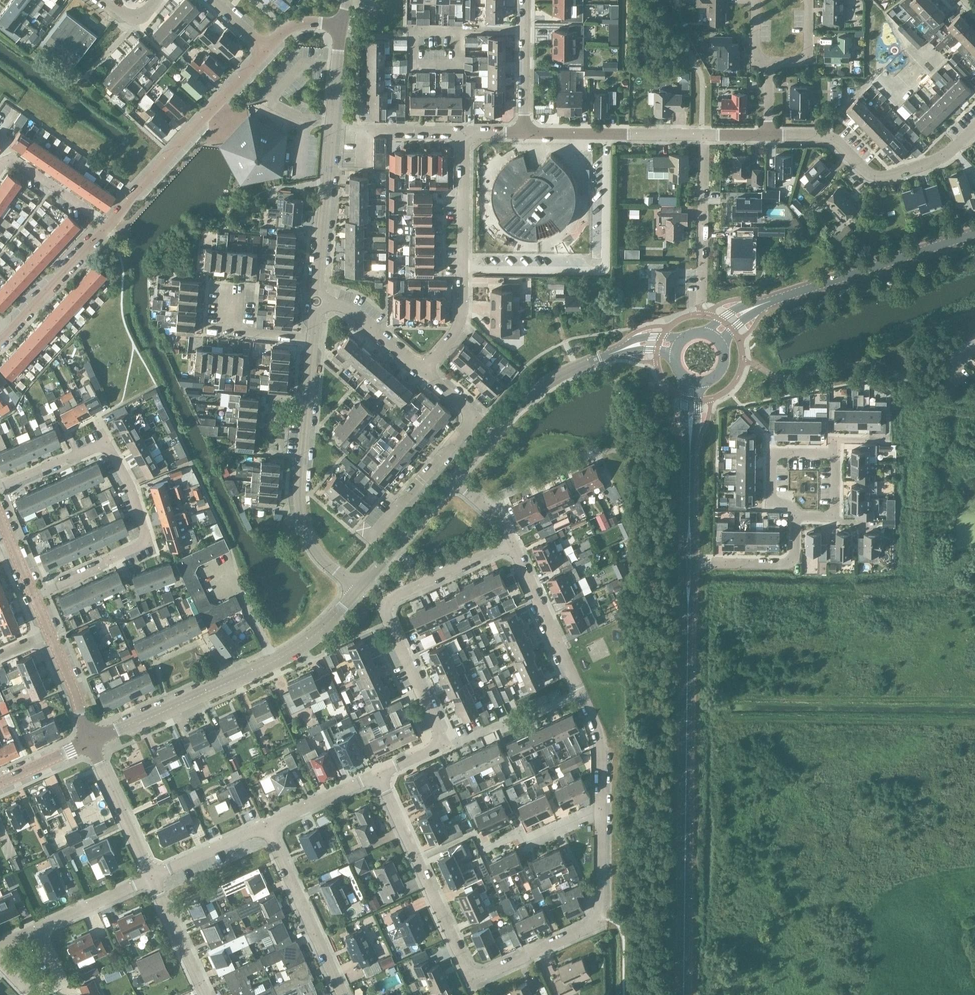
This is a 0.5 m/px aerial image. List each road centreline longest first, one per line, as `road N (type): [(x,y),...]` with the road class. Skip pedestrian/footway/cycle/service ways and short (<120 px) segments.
road 1 (residential): [(387,794),(472,979),(599,921),(600,809)]
road 2 (tertiary): [(684,994),(688,609)]
road 3 (tertiary): [(90,742),(287,654),(358,589)]
road 4 (residential): [(444,743),(380,603),(512,543)]
road 5 (unclassified): [(316,301),(341,25)]
road 6 (unclassified): [(358,589),(320,555),(301,516),(312,337)]
road 7 (track): [(974,698),(725,698),(724,720)]
road 8 (track): [(724,720),(974,723)]
road 9 (unclassified): [(424,371),(460,316),(463,132)]
road 10 (residential): [(108,226),(267,49)]
road 11 (residential): [(974,127),(938,158),(881,177),(829,137),(768,135)]
road 12 (residential): [(106,442),(148,541),(34,596)]
road 13 (residential): [(367,541),(475,417),(424,371)]
road 14 (tertiary): [(764,303),(974,233)]
road 15 (tertiary): [(453,479),(530,394),(614,352)]
road 16 (residential): [(343,994),(266,825)]
road 17 (residential): [(704,135),(524,133)]
road 18 (residential): [(581,693),(512,543)]
road 19 (residential): [(704,135),(701,299)]
road 20 (residential): [(0,341),(108,226)]
road 21 (residential): [(152,877),(90,742)]
road 22 (residential): [(444,743),(581,693)]
road 23 (tertiary): [(358,589),(453,479)]
road 24 (residential): [(694,563),(786,563),(795,551),(796,516)]
road 25 (residential): [(482,849),(520,831),(525,843),(600,809)]
road 26 (residential): [(796,516),(771,502),(773,456),(835,453)]
road 27 (residential): [(463,132),(364,131),(364,167)]
road 28 (residential): [(458,30),(412,30),(413,66),(458,66),(458,60)]
road 29 (unclassified): [(424,371),(354,311),(316,301)]
road 30 (residential): [(205,994),(152,877)]
road 31 (residential): [(0,169),(20,164),(108,226)]
road 32 (residential): [(596,451),(482,504)]
road 33 (residential): [(152,877),(266,825)]
road 34 (residential): [(233,289),(228,329),(312,337)]
road 35 (residential): [(266,825),(377,774)]

